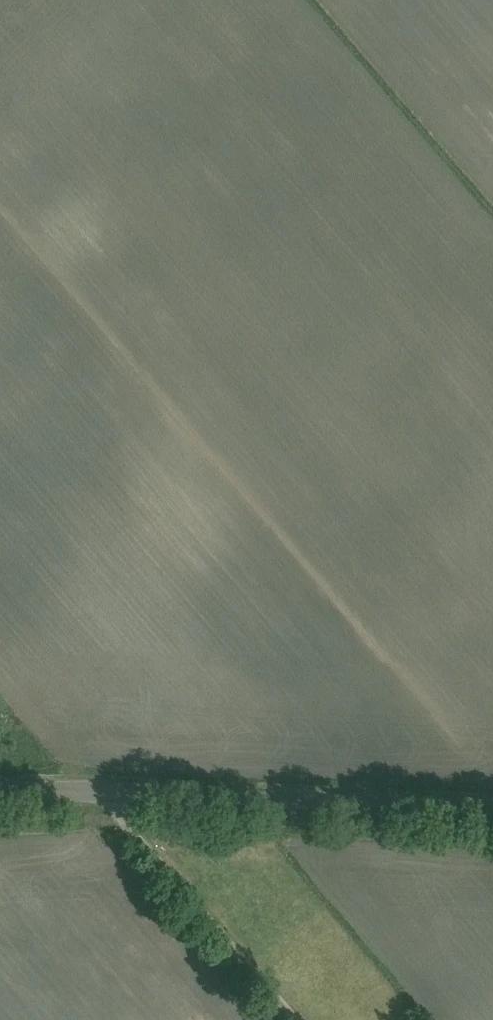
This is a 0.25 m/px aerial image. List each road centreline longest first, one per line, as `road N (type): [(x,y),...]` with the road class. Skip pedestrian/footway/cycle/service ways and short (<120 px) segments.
road 1 (unclassified): [(492,806),(0,791)]

